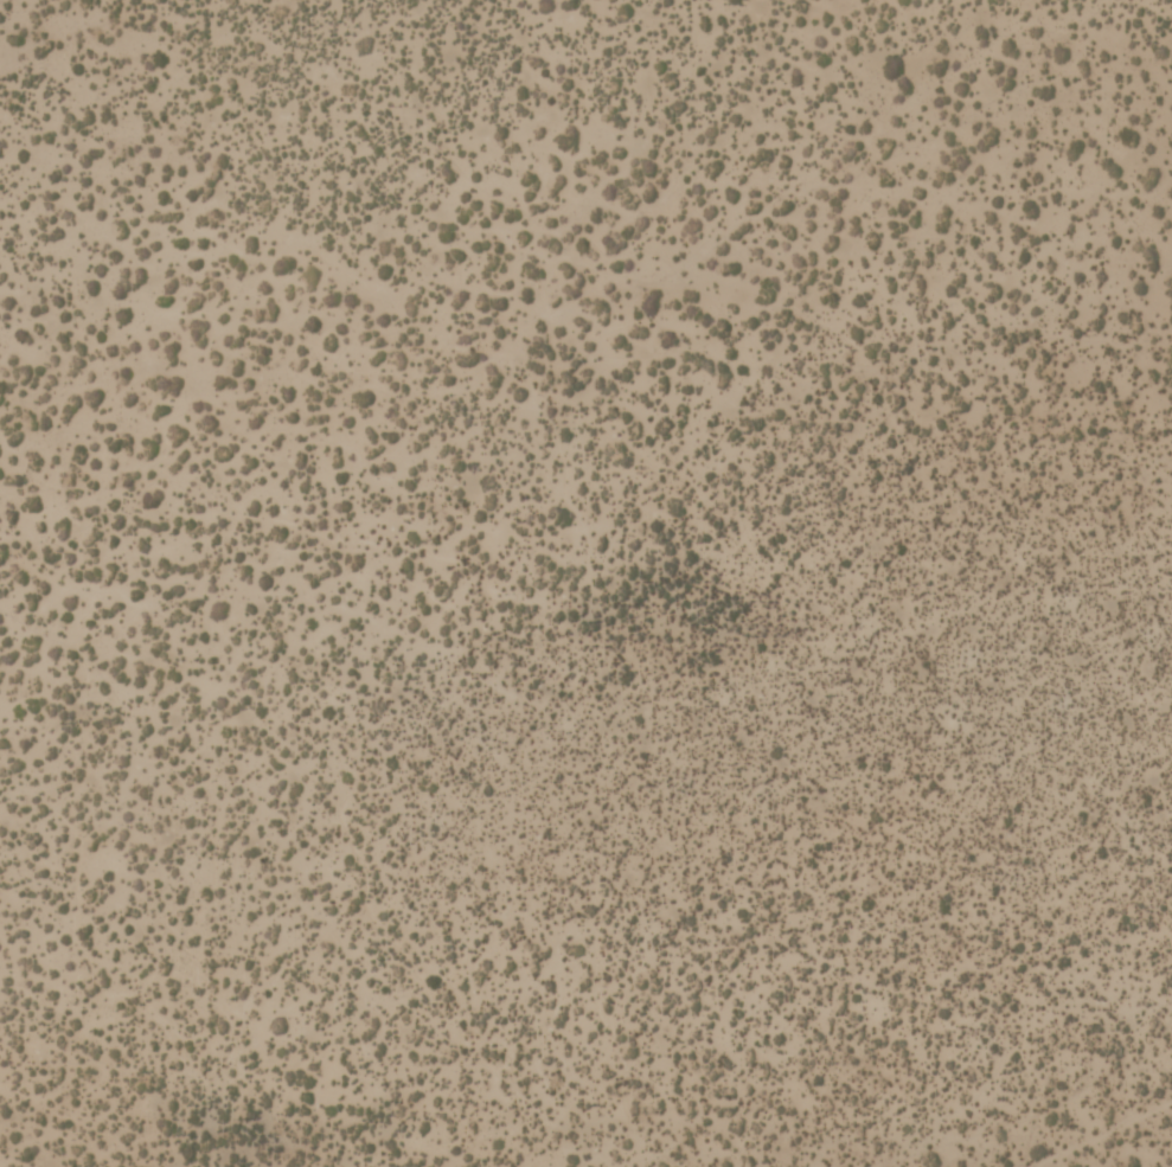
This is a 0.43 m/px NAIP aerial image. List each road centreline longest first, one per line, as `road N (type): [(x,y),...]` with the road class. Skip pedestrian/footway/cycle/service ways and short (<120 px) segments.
road 1 (track): [(1171,1095),(1019,1166)]

